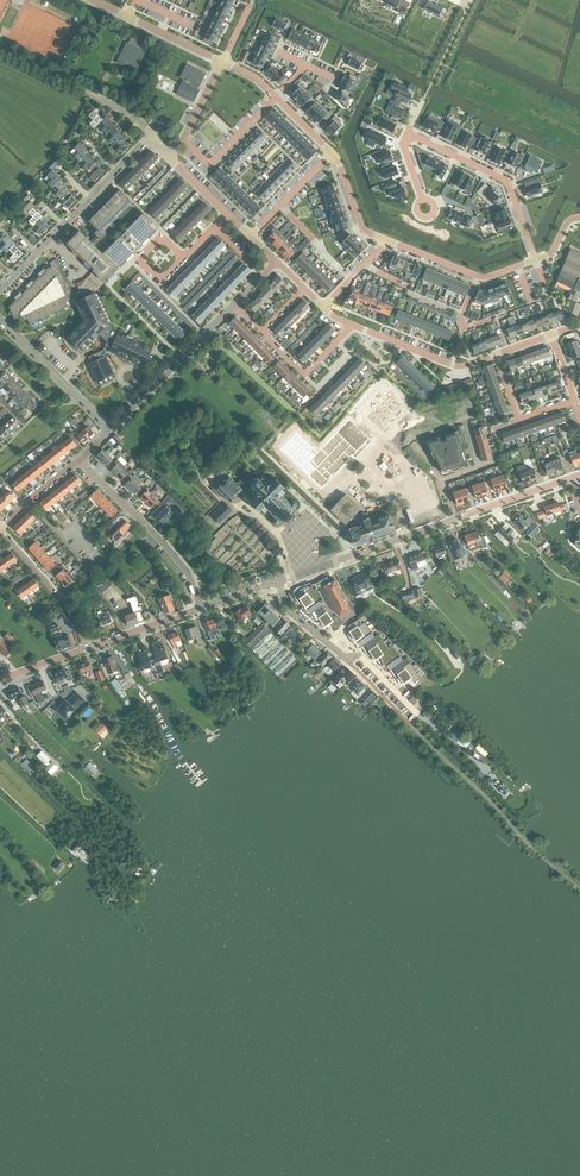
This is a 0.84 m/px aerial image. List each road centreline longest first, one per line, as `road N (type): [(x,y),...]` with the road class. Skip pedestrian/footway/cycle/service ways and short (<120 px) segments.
road 1 (residential): [(417,712),(362,658),(342,656),(288,609),(278,581)]
road 2 (residential): [(535,259),(508,182),(408,133)]
road 3 (residential): [(110,429),(235,304)]
road 4 (residential): [(150,137),(128,111),(0,49)]
road 5 (residential): [(386,239),(482,277),(535,259)]
road 6 (residential): [(0,320),(110,429)]
road 7 (residential): [(352,326),(459,366),(496,354)]
road 8 (residential): [(278,581),(408,537)]
road 9 (residential): [(183,139),(209,164),(276,97)]
road 10 (tertiary): [(87,648),(201,607)]

